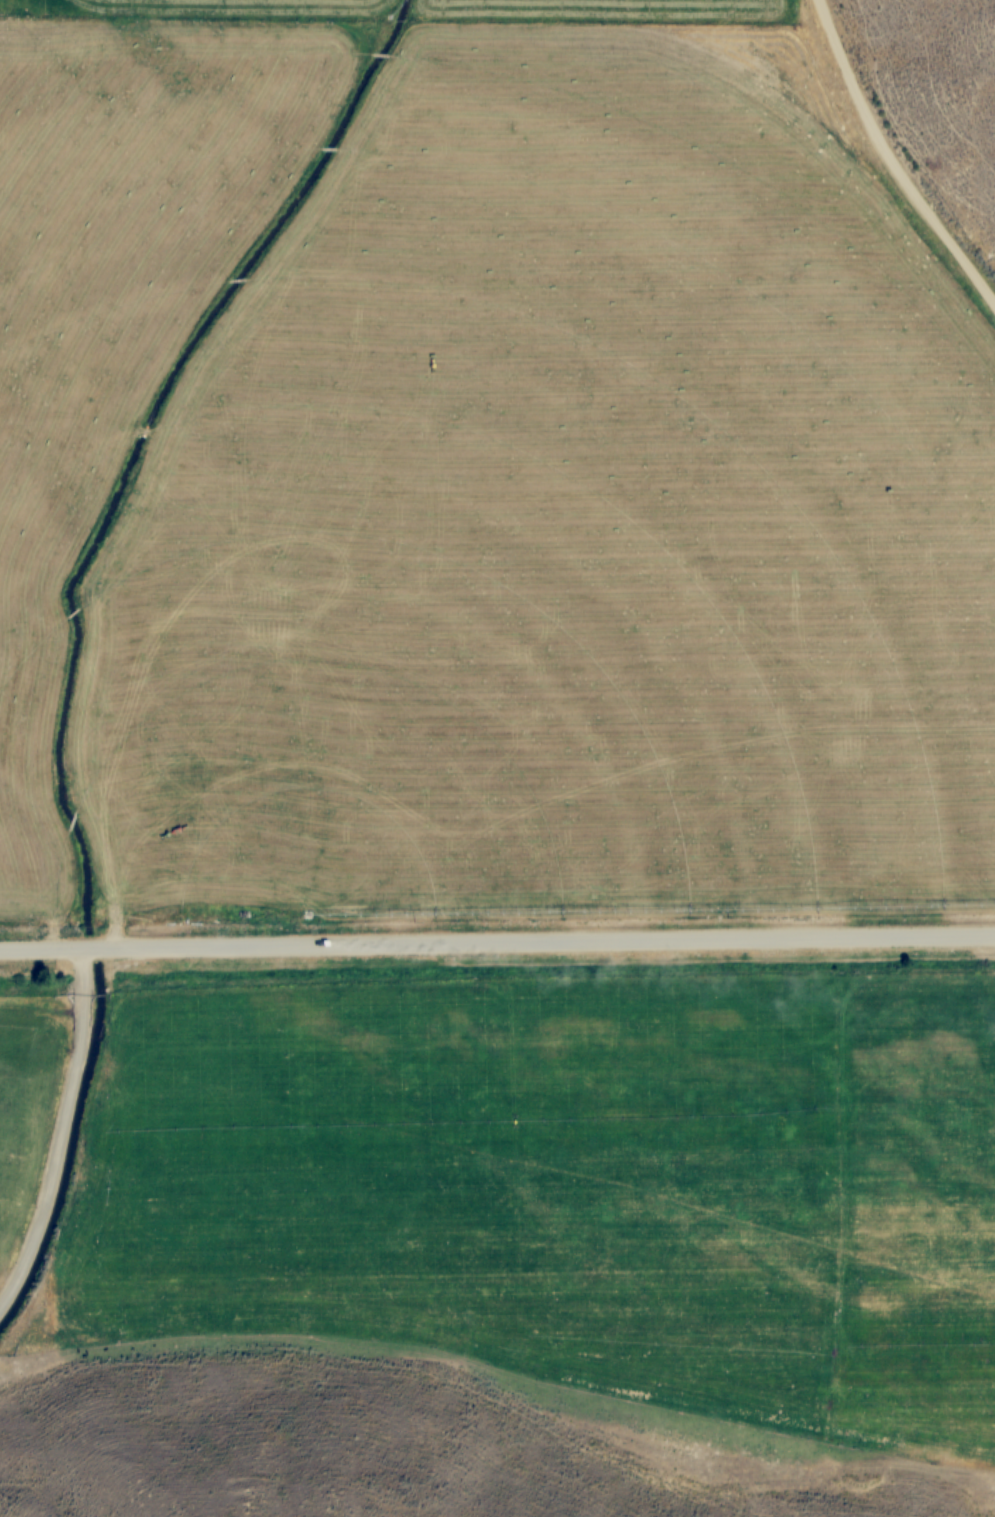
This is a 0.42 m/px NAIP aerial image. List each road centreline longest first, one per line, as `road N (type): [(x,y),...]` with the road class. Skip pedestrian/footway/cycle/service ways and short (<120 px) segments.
road 1 (residential): [(994,936),(0,951)]
road 2 (residential): [(994,298),(874,131),(819,0)]

